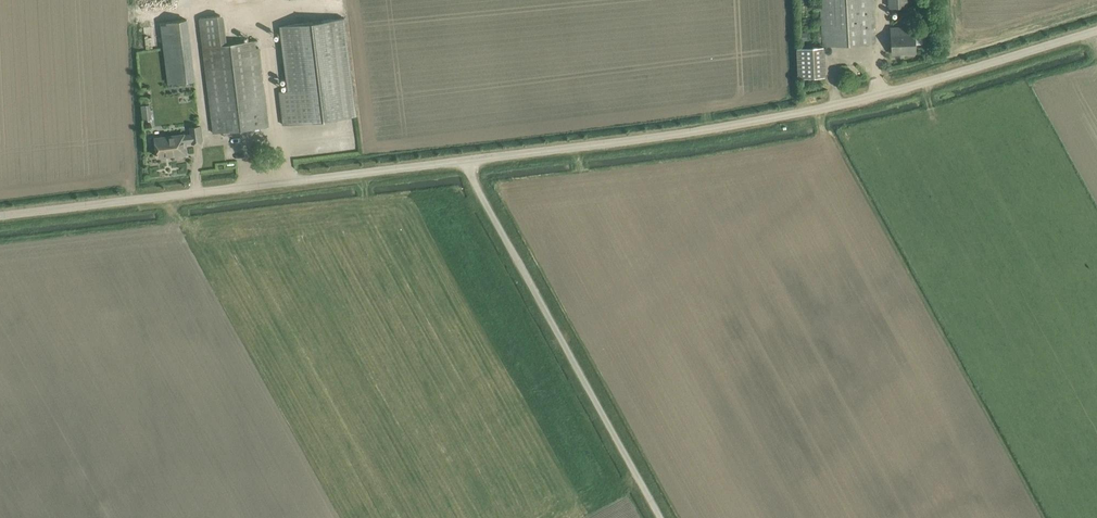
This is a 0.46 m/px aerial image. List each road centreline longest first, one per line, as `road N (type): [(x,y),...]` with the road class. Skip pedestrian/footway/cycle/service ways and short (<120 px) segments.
road 1 (unclassified): [(0,216),(686,132),(858,100),(1096,31)]
road 2 (track): [(466,160),(659,517)]

